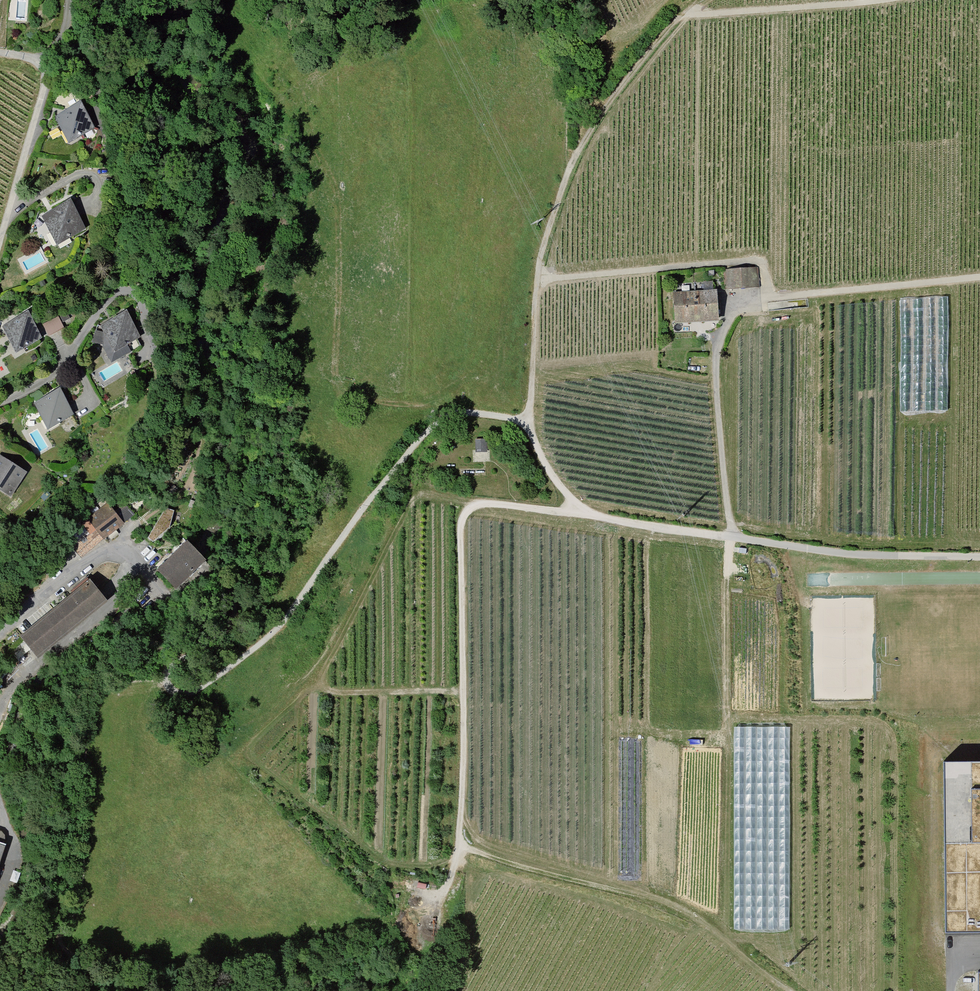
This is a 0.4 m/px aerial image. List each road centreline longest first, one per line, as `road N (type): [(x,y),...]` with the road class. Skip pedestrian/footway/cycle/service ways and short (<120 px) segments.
road 1 (track): [(163,684),(189,694),(244,664),(431,423),(460,412),(526,423)]
road 2 (track): [(461,840),(464,510),(504,502),(591,512)]
road 3 (track): [(796,990),(709,927),(640,895),(461,840)]
road 4 (track): [(765,294),(735,296),(715,353),(733,535)]
road 5 (track): [(765,294),(763,258),(537,275)]
road 6 (residential): [(0,637),(103,549),(126,545),(170,591),(199,568)]
road 7 (unclassified): [(733,535),(848,553),(979,555)]
road 8 (residential): [(0,51),(42,64),(45,85),(0,238)]
road 9 (track): [(0,718),(35,672),(153,574)]
road 10 (track): [(886,0),(698,15),(689,7)]
road 11 (track): [(571,164),(603,109),(689,7)]
road 12 (track): [(199,568),(220,577),(236,611),(225,632),(165,673),(163,684)]
road 13 (track): [(979,275),(815,290)]
road 14 (track): [(526,423),(537,275)]
road 15 (track): [(591,512),(733,535)]

